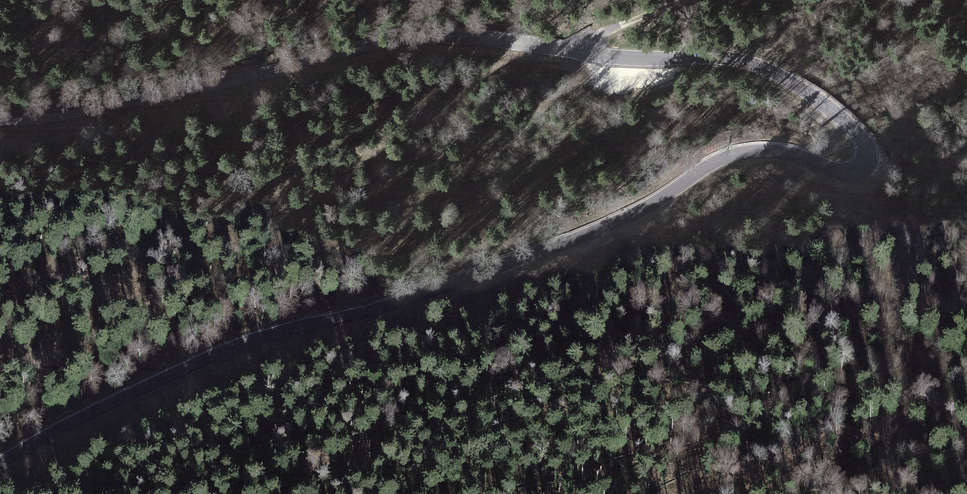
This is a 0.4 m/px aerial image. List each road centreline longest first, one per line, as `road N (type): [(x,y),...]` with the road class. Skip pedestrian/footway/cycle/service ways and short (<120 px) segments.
road 1 (tertiary): [(0,463),(227,350),(585,235),(735,154),(783,152),(854,170),(873,153),(844,117),(772,72),(686,53),(493,37),(389,42),(173,102),(0,121)]

